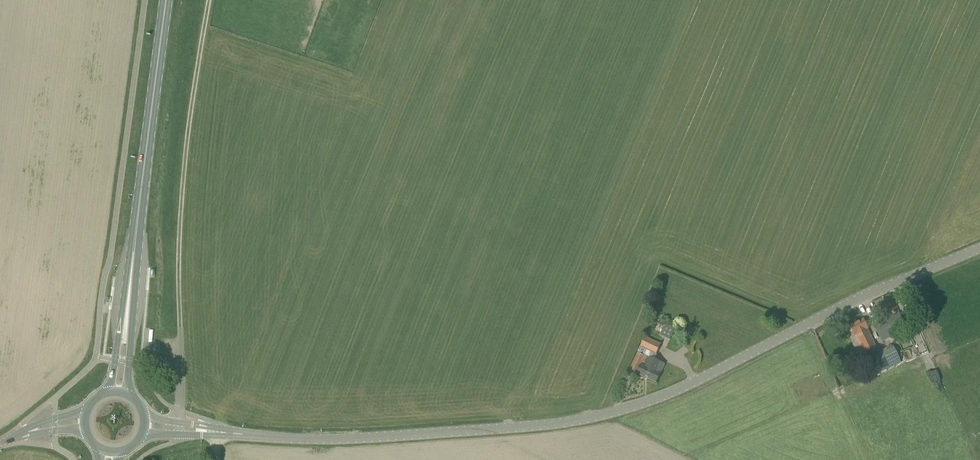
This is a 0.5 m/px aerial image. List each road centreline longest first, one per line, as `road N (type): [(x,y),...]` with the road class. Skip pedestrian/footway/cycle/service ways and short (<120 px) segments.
road 1 (tertiary): [(147,426),(347,440),(603,418),(673,393),(979,249)]
road 2 (primary): [(121,392),(168,0)]

